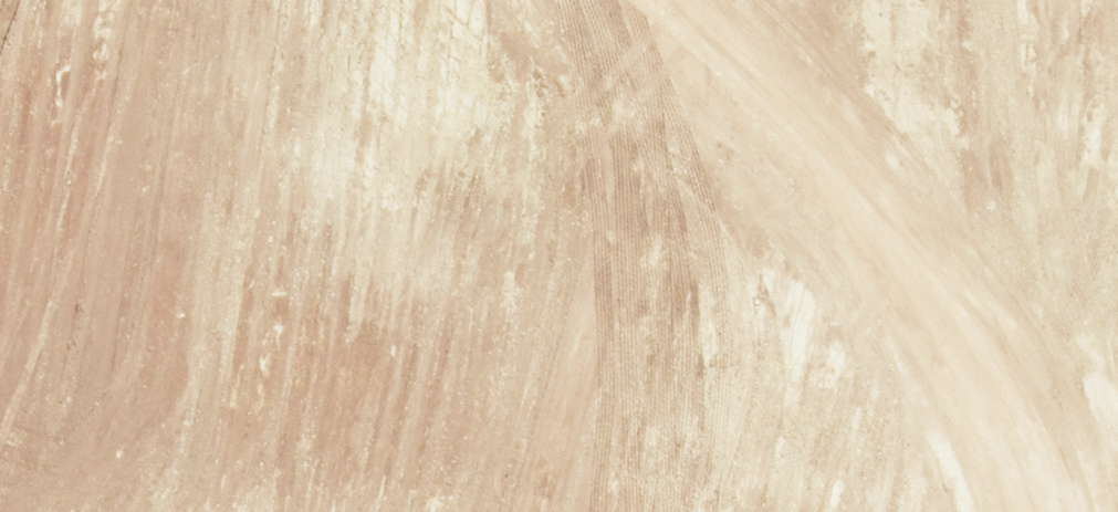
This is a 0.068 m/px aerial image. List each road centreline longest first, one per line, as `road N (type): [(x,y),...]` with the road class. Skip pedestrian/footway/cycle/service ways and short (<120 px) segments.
road 1 (residential): [(847,277),(686,230),(0,154)]
road 2 (residential): [(533,0),(906,51)]
road 3 (residential): [(847,277),(789,511)]
road 4 (residential): [(906,51),(847,277)]

